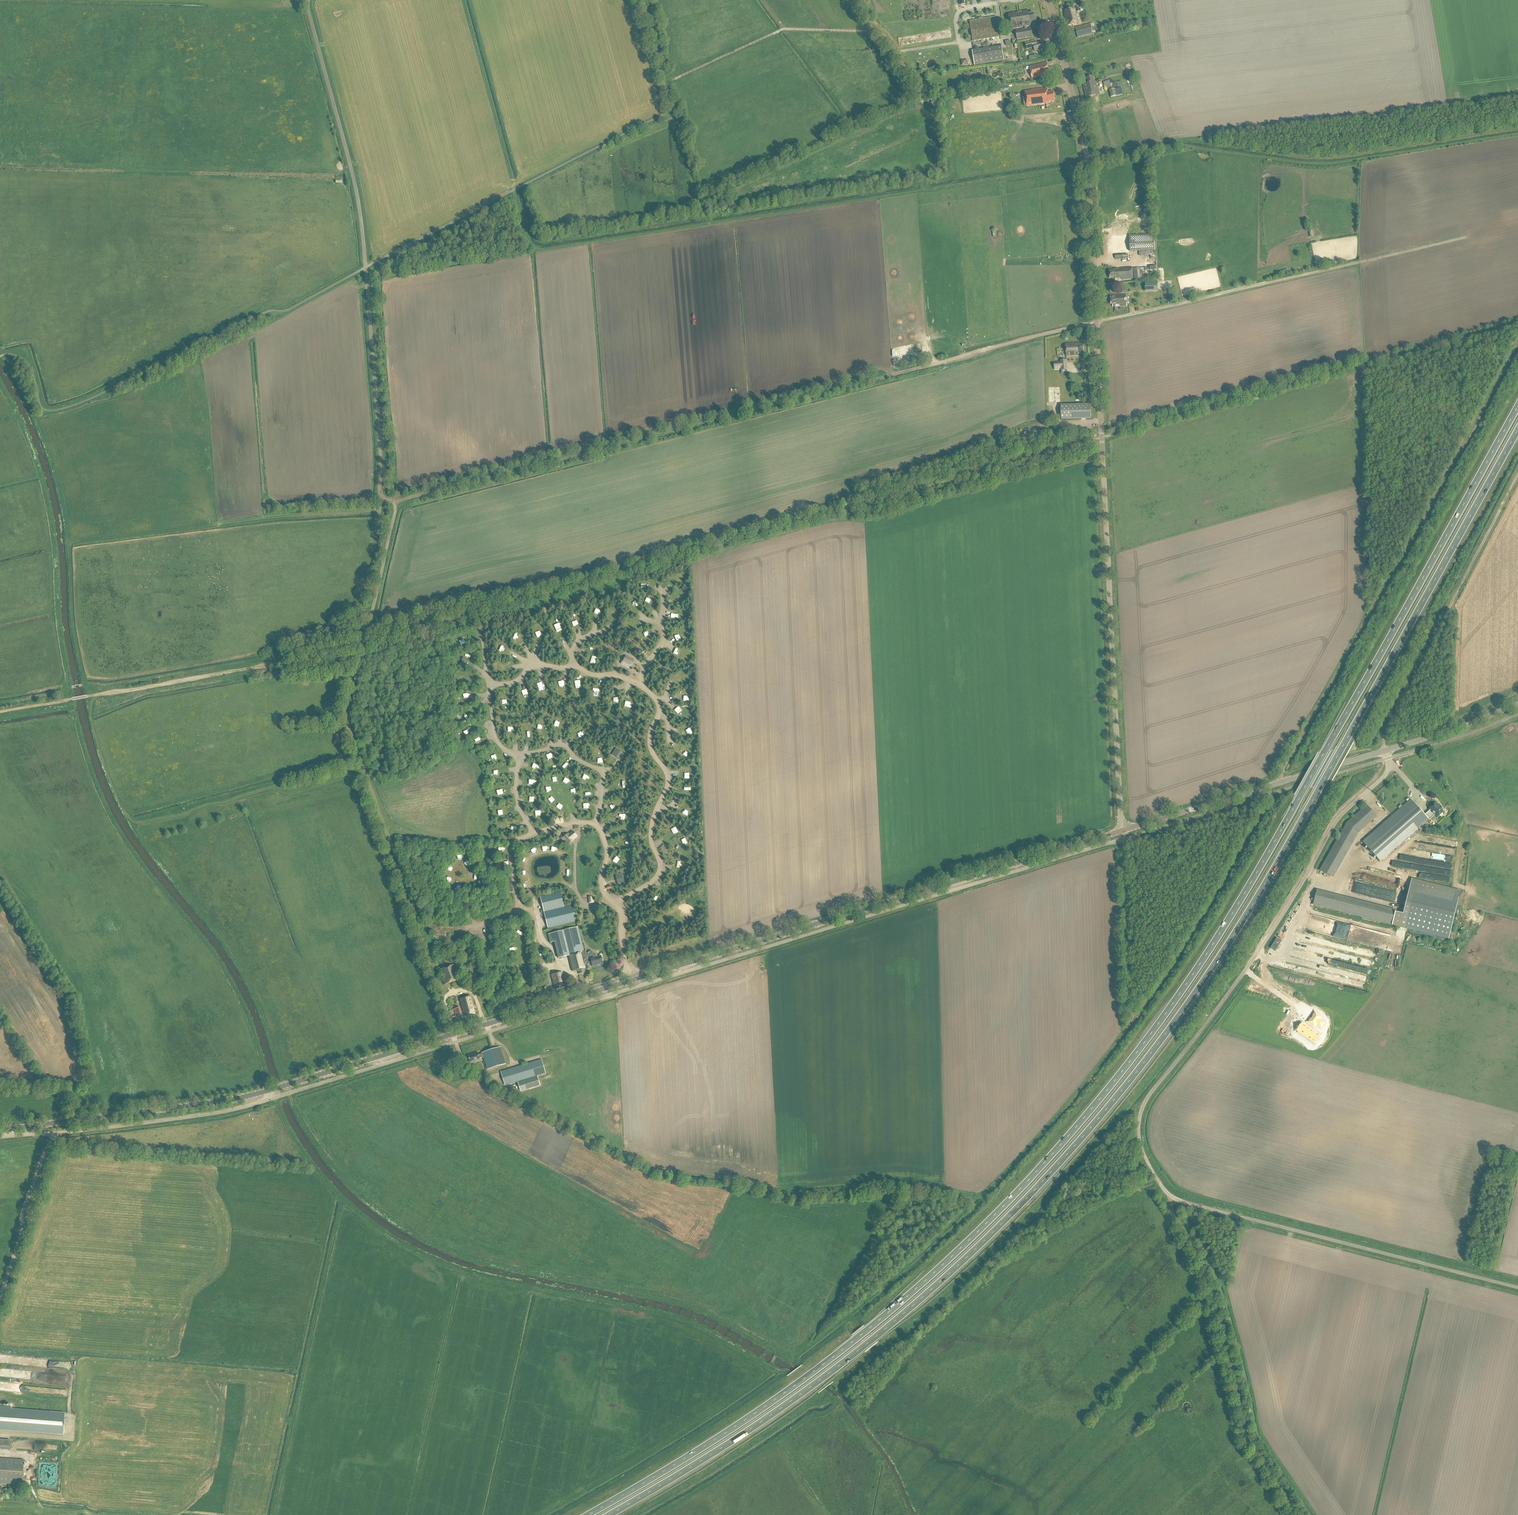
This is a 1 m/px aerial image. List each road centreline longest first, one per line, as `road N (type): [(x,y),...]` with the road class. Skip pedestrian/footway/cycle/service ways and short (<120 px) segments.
road 1 (trunk): [(1517,406),(1228,921),(1099,1100),(988,1223),(856,1340),(725,1433),(588,1514)]
road 2 (trunk): [(610,1514),(863,1348),(997,1228),(1110,1105),(1188,1003),(1285,851),(1517,431)]
road 3 (tertiary): [(0,1130),(267,1092),(1122,832)]
road 4 (unclassified): [(1517,1288),(1182,1201),(1166,1193),(1141,1147),(1146,1099),(1275,926),(1337,819),(1388,773),(1385,752)]
road 5 (tertiary): [(1122,832),(1088,164),(1050,0)]
road 6 (track): [(1096,322),(395,502)]
road 7 (track): [(1123,839),(1126,1028),(979,1200),(904,1184),(892,1191)]
road 8 (track): [(519,911),(467,928),(413,903),(349,720),(366,643)]
road 9 (track): [(1171,1197),(1210,1287),(1252,1439),(1300,1514)]
road 10 (track): [(1385,752),(1387,725),(1517,476)]
road 11 (track): [(87,696),(366,643)]
road 12 (unclassified): [(306,0),(354,180),(366,268)]
road 13 (tertiary): [(1385,752),(1122,832)]
road 14 (unclassified): [(381,493),(366,268)]
road 15 (track): [(676,78),(783,29),(876,32)]
road 16 (track): [(366,643),(395,502)]
road 17 (tertiary): [(1385,752),(1517,704)]

